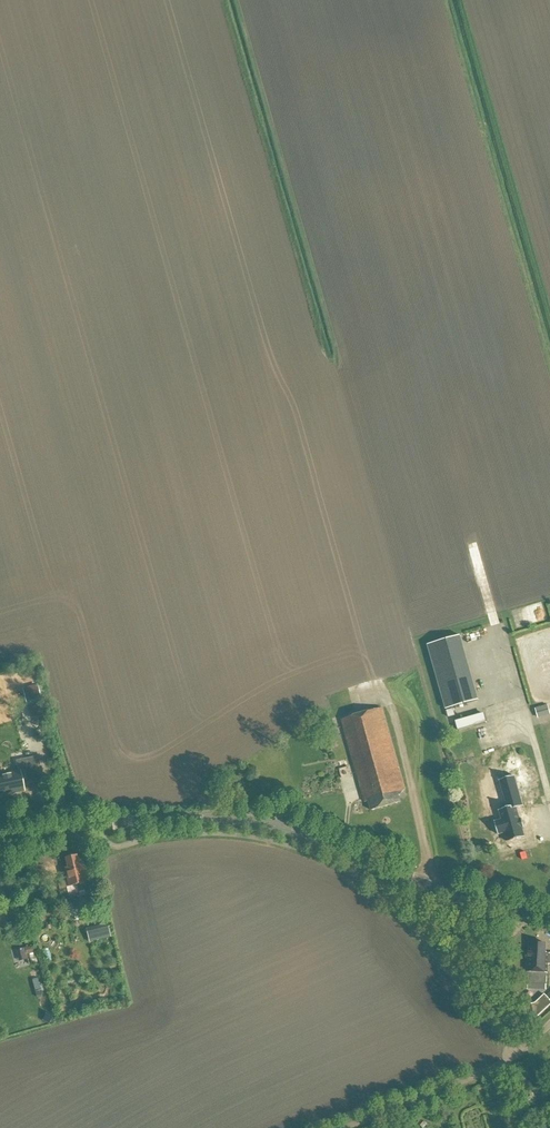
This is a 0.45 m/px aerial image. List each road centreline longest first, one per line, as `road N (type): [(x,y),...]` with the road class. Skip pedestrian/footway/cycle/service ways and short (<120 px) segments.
road 1 (secondary): [(365,871),(284,831),(225,825),(119,827),(4,853)]
road 2 (unclassified): [(518,1058),(365,871)]
road 3 (secondary): [(549,913),(365,871)]
road 4 (unclassified): [(370,1127),(518,1058)]

